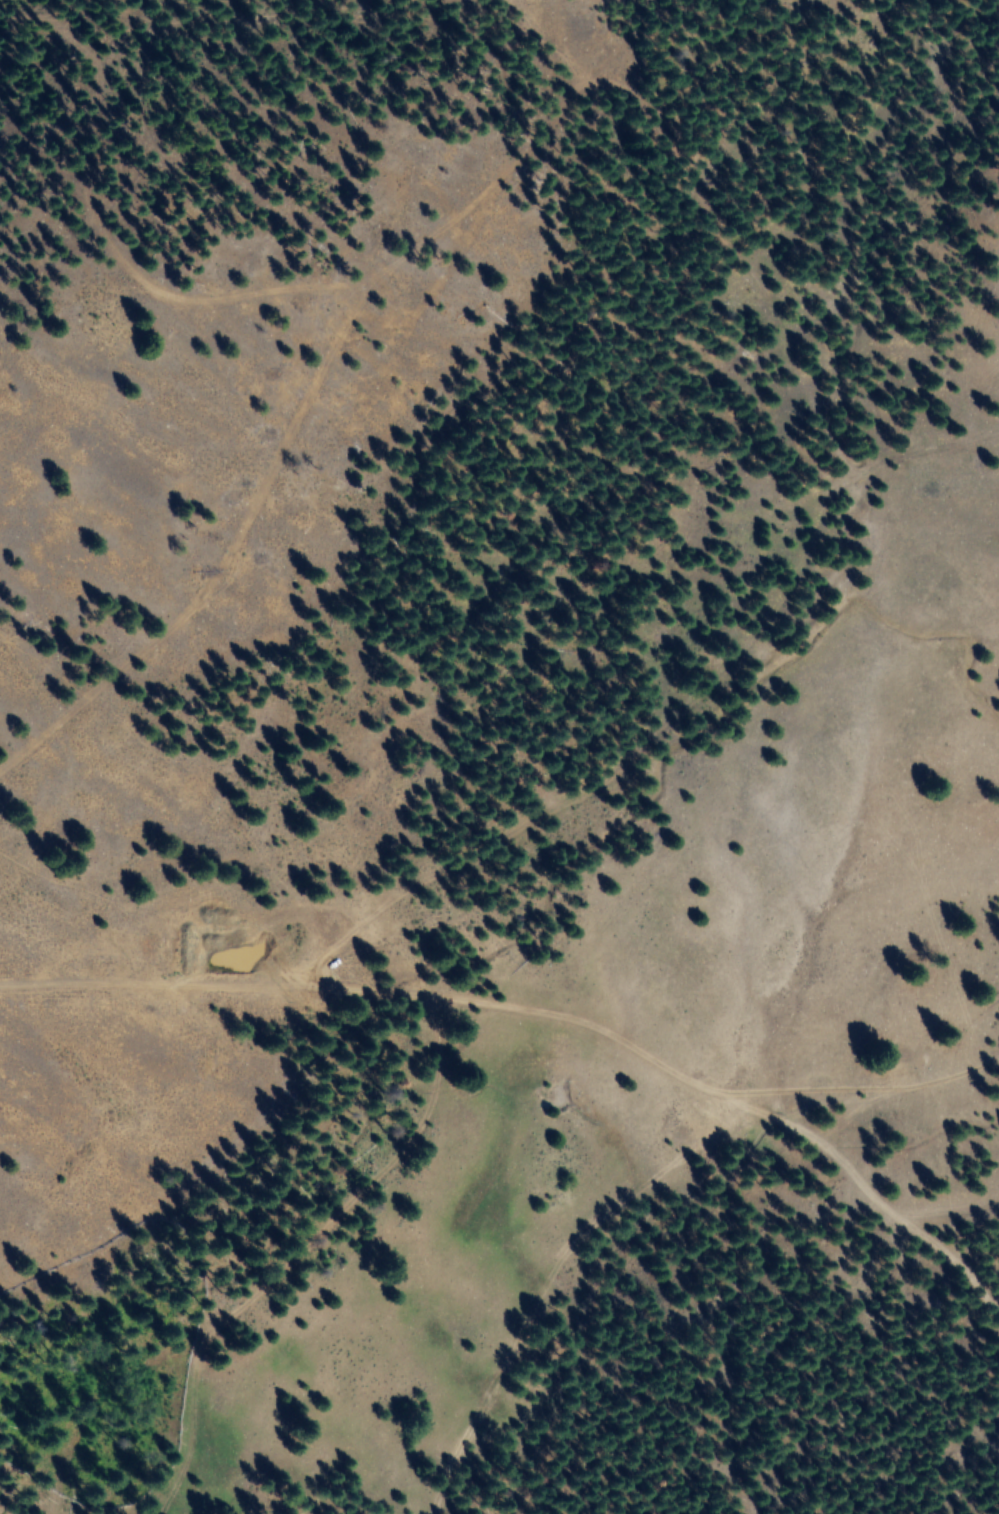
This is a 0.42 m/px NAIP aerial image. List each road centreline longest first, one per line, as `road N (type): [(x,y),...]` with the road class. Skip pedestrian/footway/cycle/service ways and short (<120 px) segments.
road 1 (residential): [(998,1455),(967,1338),(895,1260),(480,988),(342,952),(0,967)]

